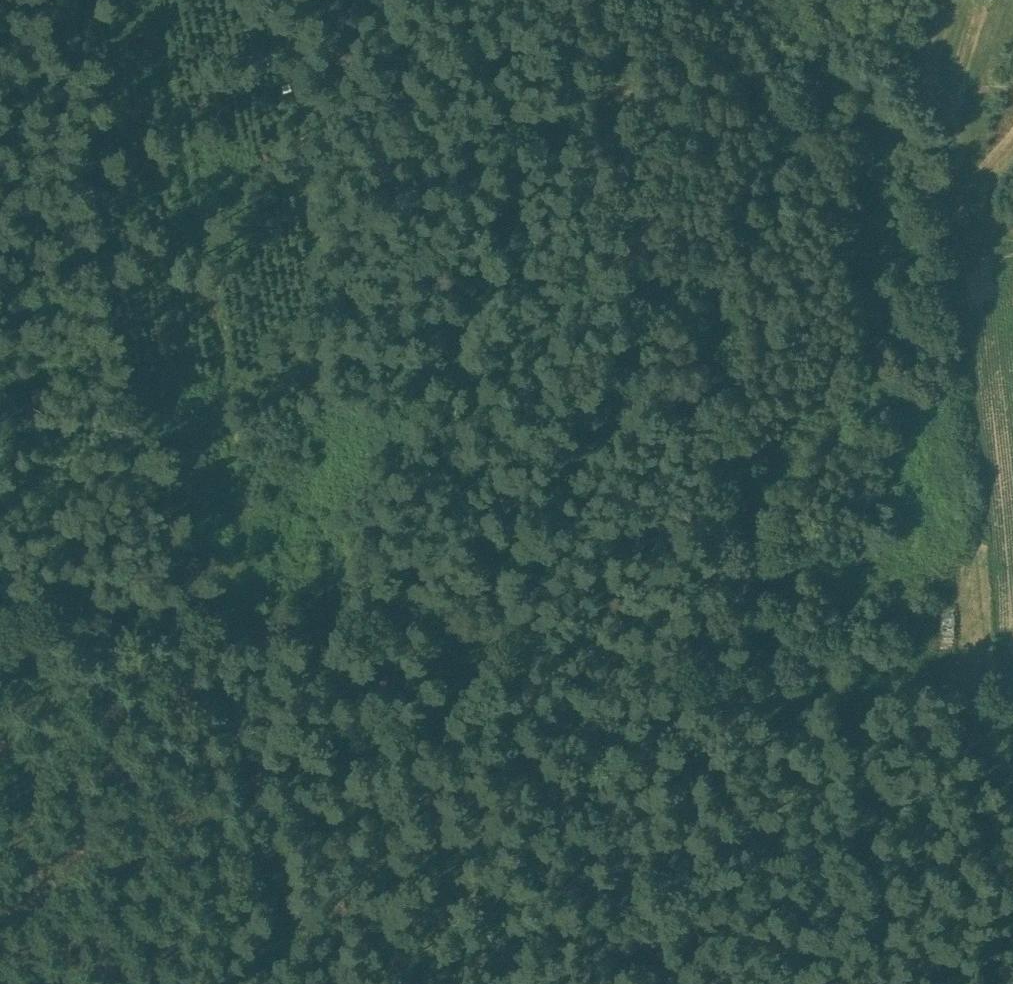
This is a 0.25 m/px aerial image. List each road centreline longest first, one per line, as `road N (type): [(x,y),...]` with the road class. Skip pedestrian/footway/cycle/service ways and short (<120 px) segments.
road 1 (track): [(253,605),(0,587)]

